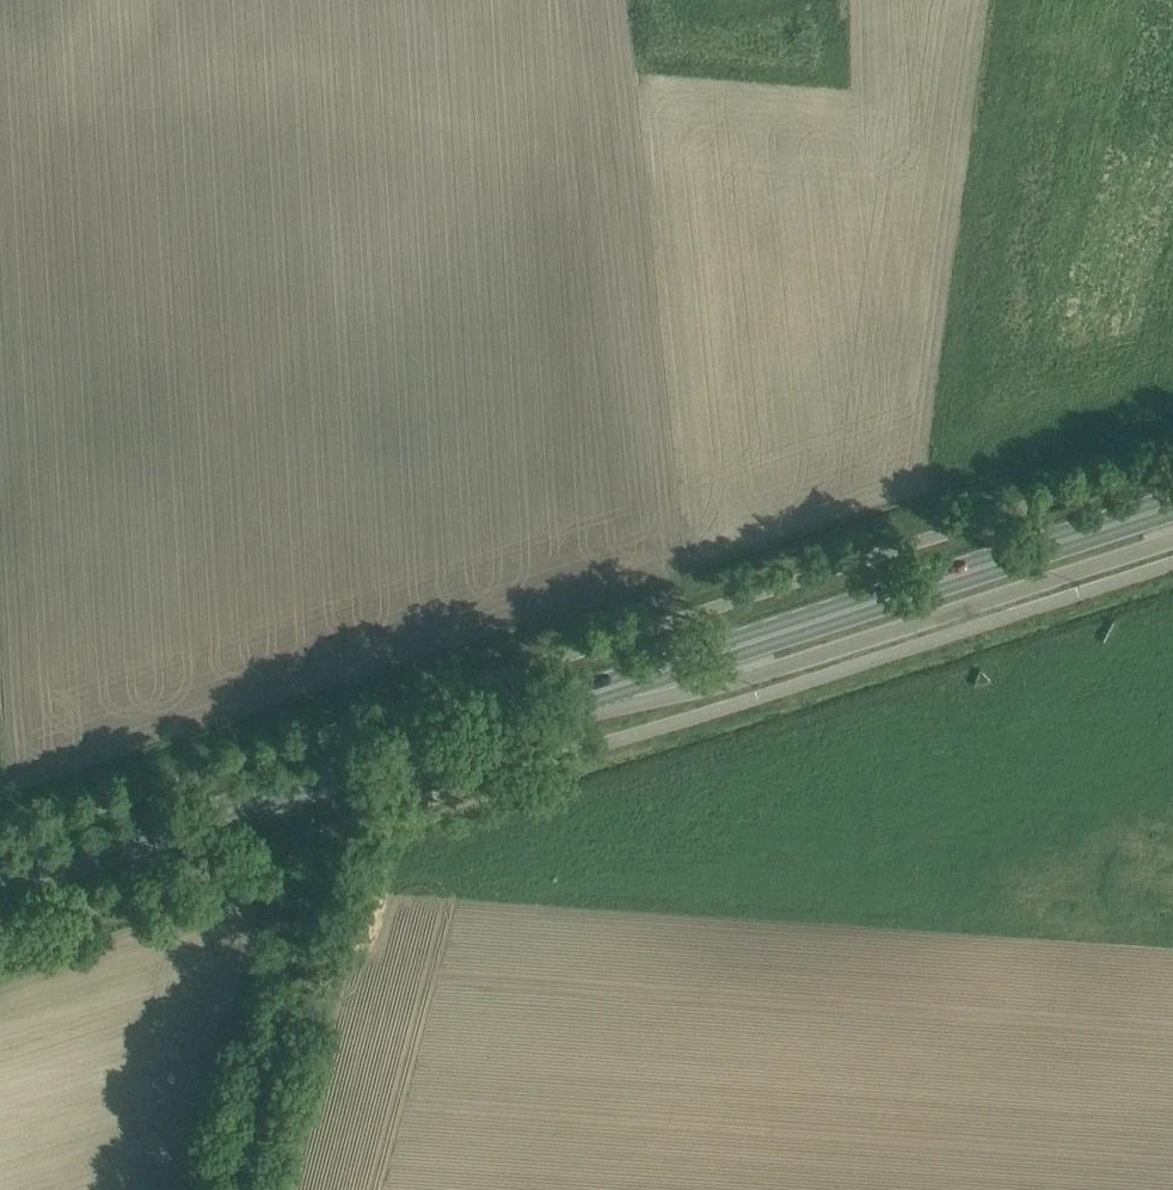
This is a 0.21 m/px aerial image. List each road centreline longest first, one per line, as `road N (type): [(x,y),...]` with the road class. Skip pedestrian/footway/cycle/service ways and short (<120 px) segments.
road 1 (primary): [(0,884),(1172,505)]

